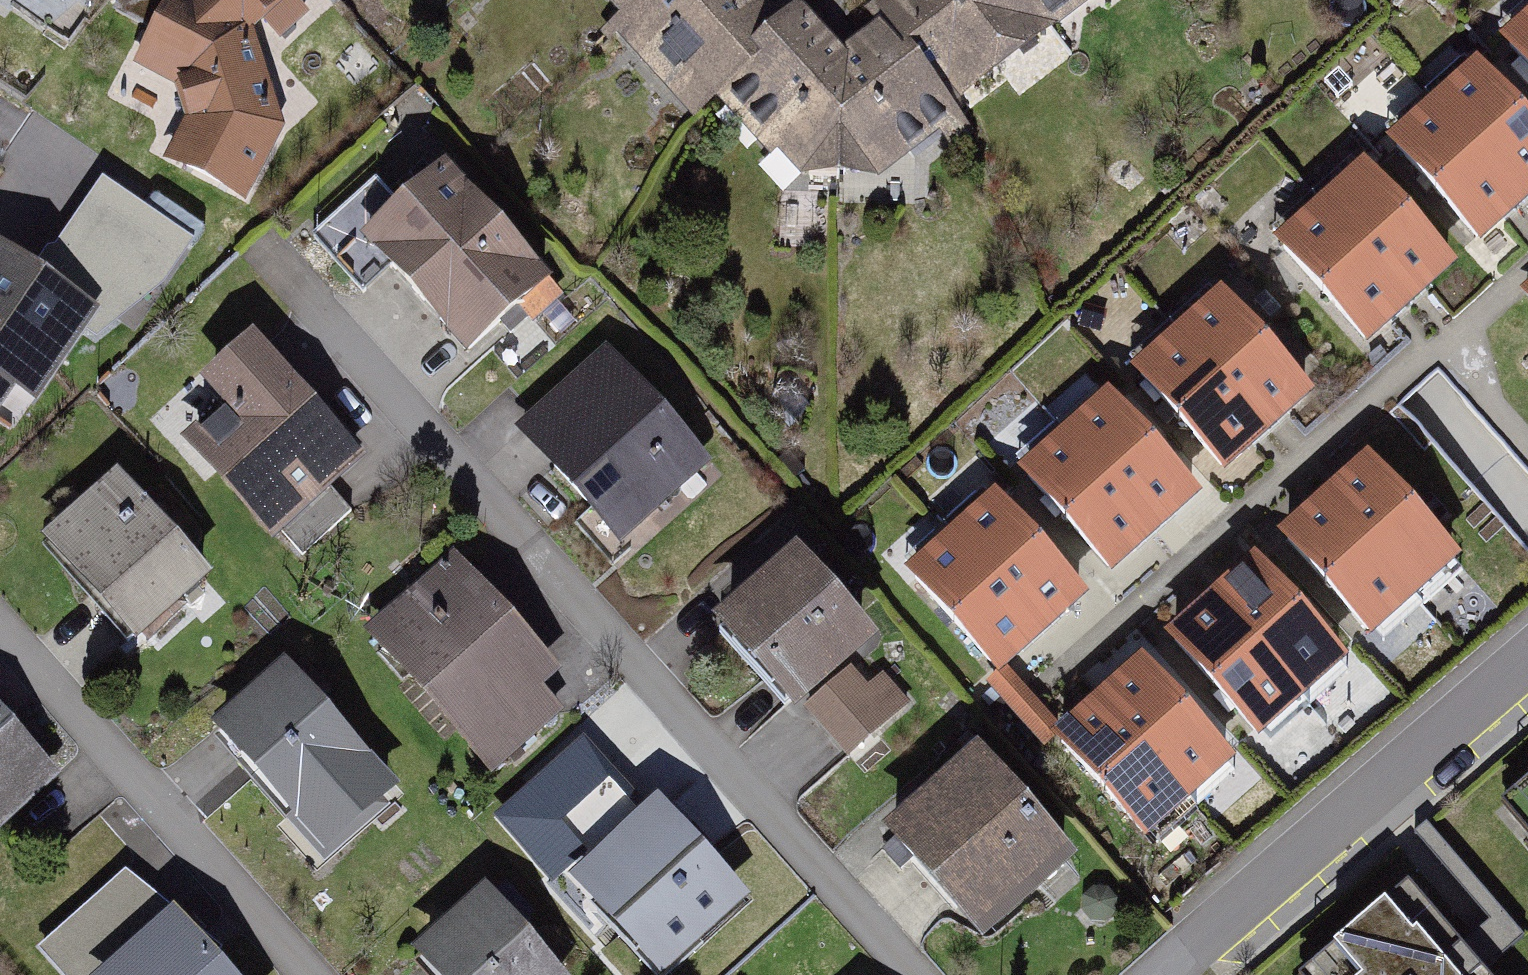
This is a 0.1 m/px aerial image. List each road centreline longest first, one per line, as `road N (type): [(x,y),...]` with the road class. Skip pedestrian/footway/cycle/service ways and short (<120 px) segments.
road 1 (residential): [(909,974),(281,261)]
road 2 (residential): [(1194,974),(1527,665)]
road 3 (residential): [(0,638),(300,974)]

